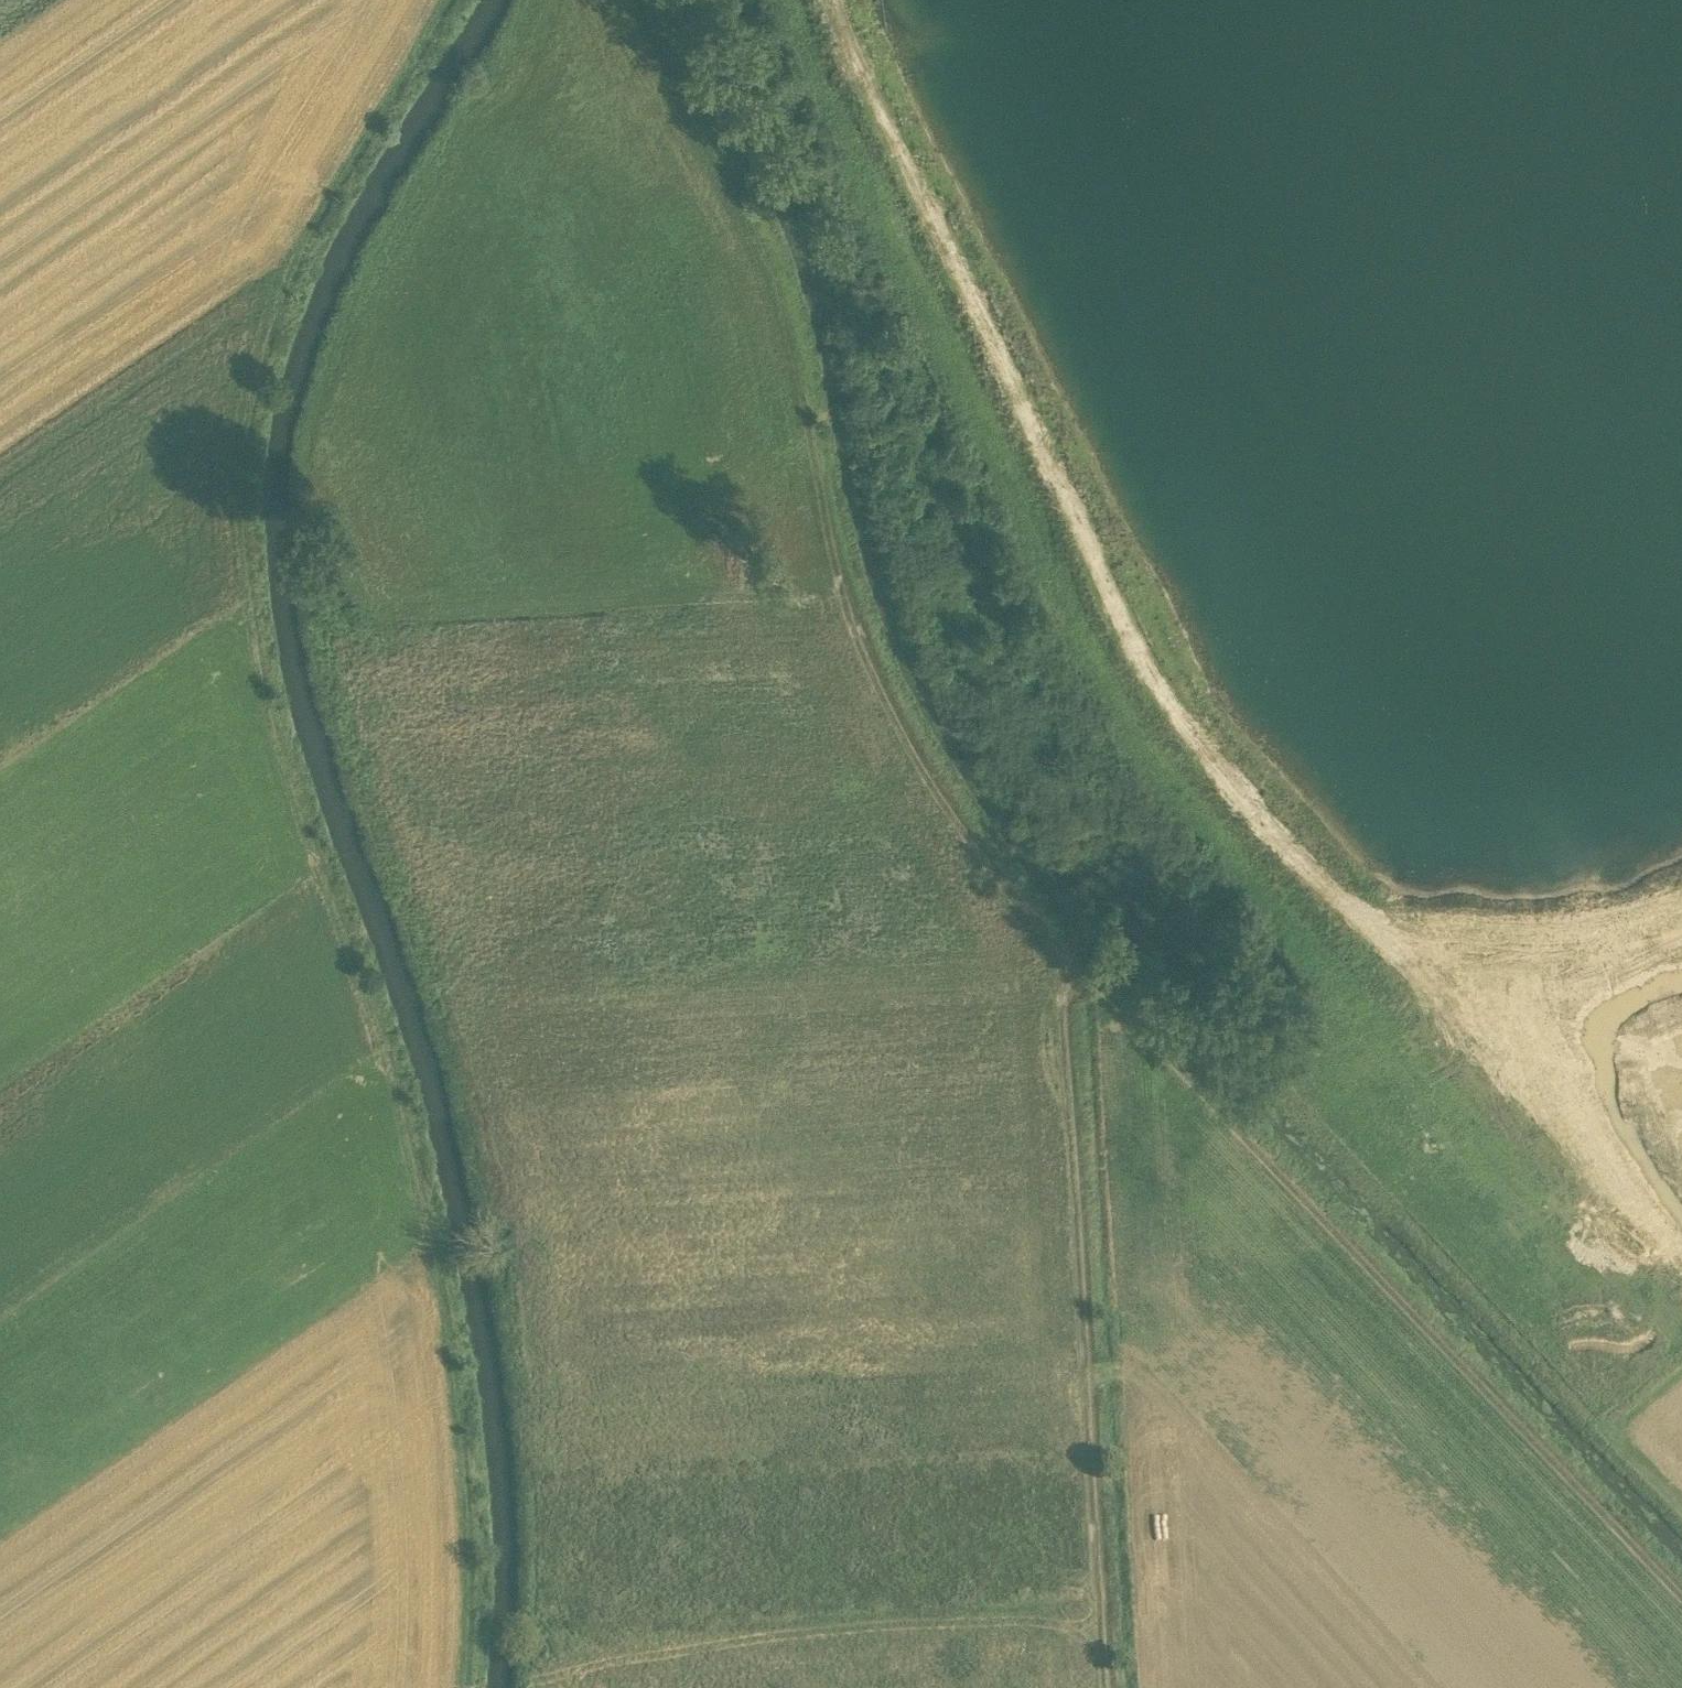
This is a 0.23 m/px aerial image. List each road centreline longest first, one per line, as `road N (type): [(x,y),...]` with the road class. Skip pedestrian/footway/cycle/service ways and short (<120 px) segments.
road 1 (track): [(441,0),(306,243),(250,393),(234,506),(267,715),(417,1171),(453,1380),(470,1544),(463,1687)]
road 2 (track): [(1122,1687),(1081,1028),(1082,1012),(1098,993),(1681,1599)]
road 3 (track): [(835,570),(907,759),(958,837),(1098,993)]

